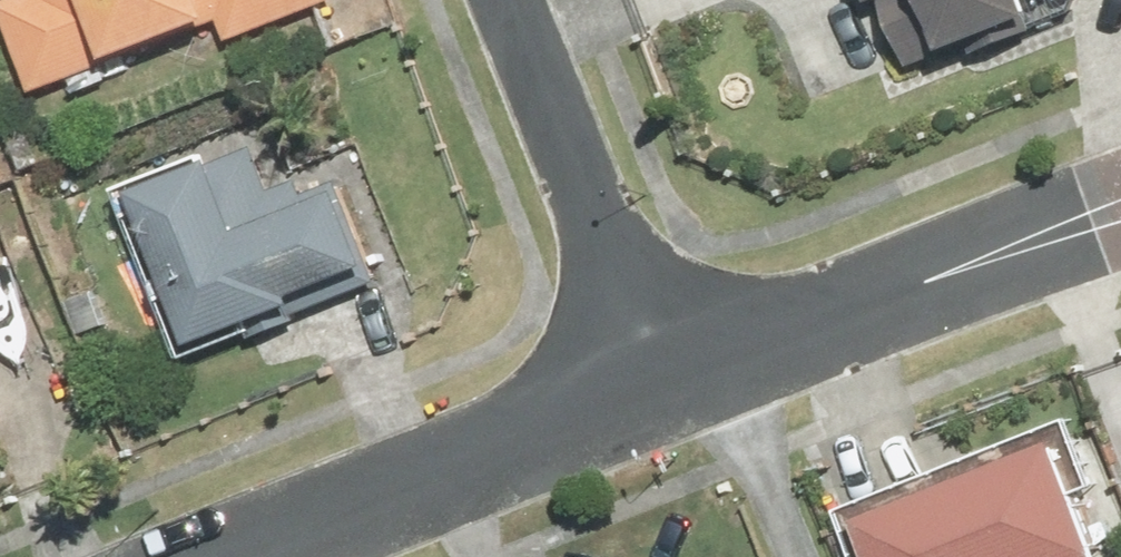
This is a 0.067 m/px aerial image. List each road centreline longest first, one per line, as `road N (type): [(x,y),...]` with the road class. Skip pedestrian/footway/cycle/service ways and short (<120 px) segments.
road 1 (residential): [(659,378),(1120,219)]
road 2 (residential): [(226,556),(659,378)]
road 3 (residential): [(510,0),(659,378)]

